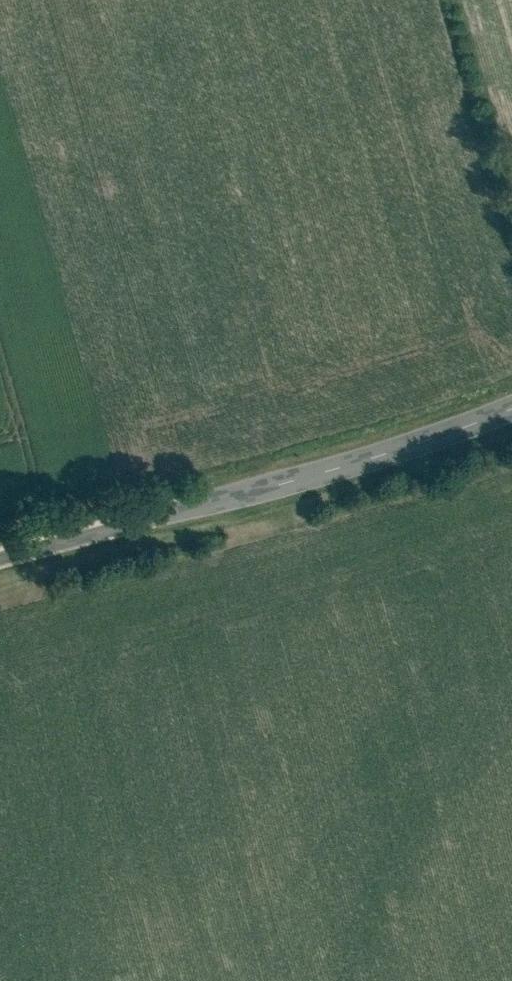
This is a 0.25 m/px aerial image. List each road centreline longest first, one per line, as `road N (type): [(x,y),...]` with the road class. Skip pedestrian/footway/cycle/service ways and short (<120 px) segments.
road 1 (tertiary): [(0,560),(318,474),(511,407)]

